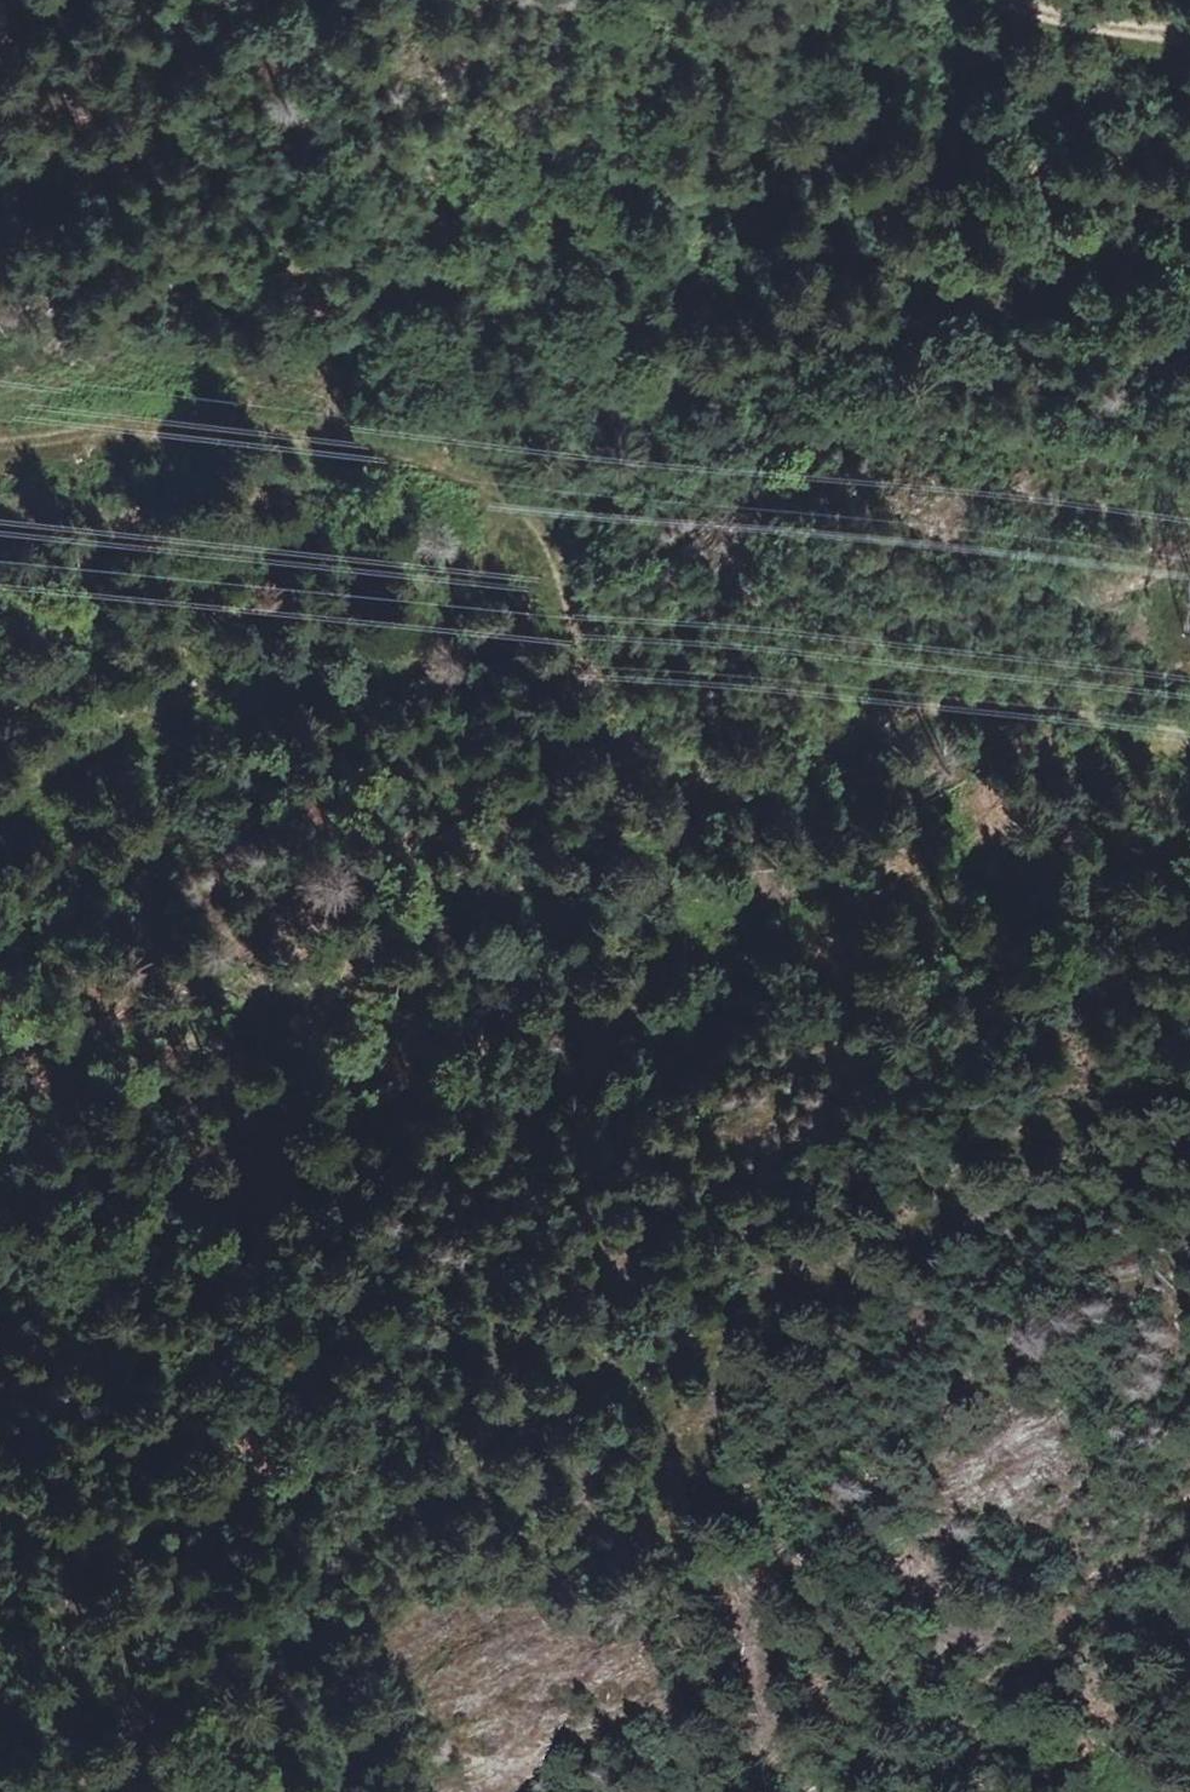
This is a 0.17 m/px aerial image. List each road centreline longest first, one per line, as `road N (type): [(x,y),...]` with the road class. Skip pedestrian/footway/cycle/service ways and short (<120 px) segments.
road 1 (track): [(1189,732),(1126,730),(1012,690),(890,707),(804,770),(687,787),(631,753),(598,689),(569,580),(510,499),(343,443),(0,444)]
road 2 (track): [(973,0),(1138,36),(1189,32)]

